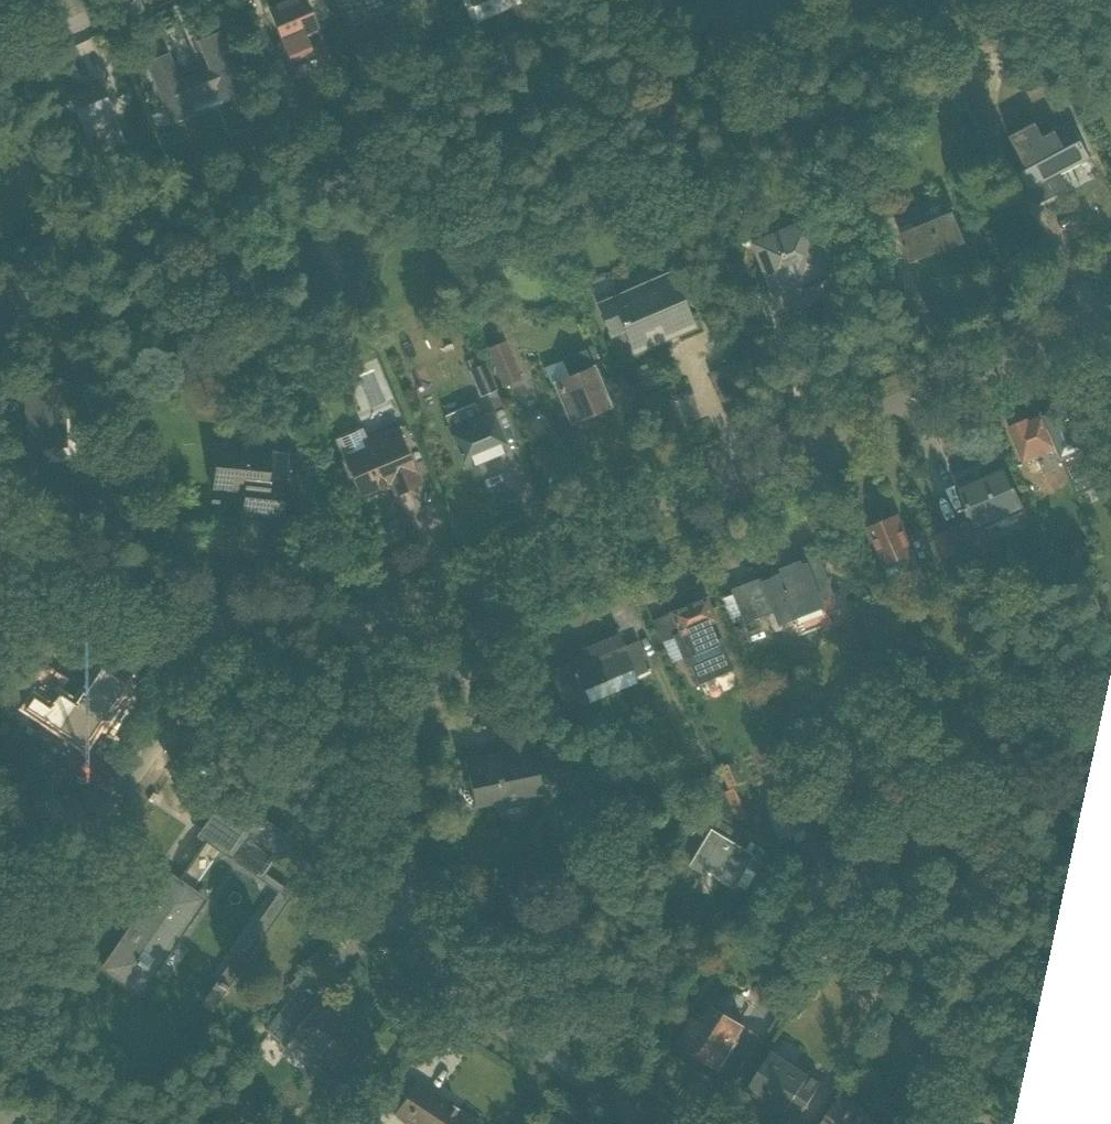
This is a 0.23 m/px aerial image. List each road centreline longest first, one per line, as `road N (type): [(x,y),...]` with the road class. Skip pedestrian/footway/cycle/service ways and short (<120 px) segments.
road 1 (residential): [(1090,325),(435,601),(333,621)]
road 2 (residential): [(647,1123),(427,979),(333,621)]
road 3 (residential): [(0,986),(256,613)]
road 4 (residential): [(256,613),(0,585)]
road 5 (residential): [(112,0),(0,53)]

